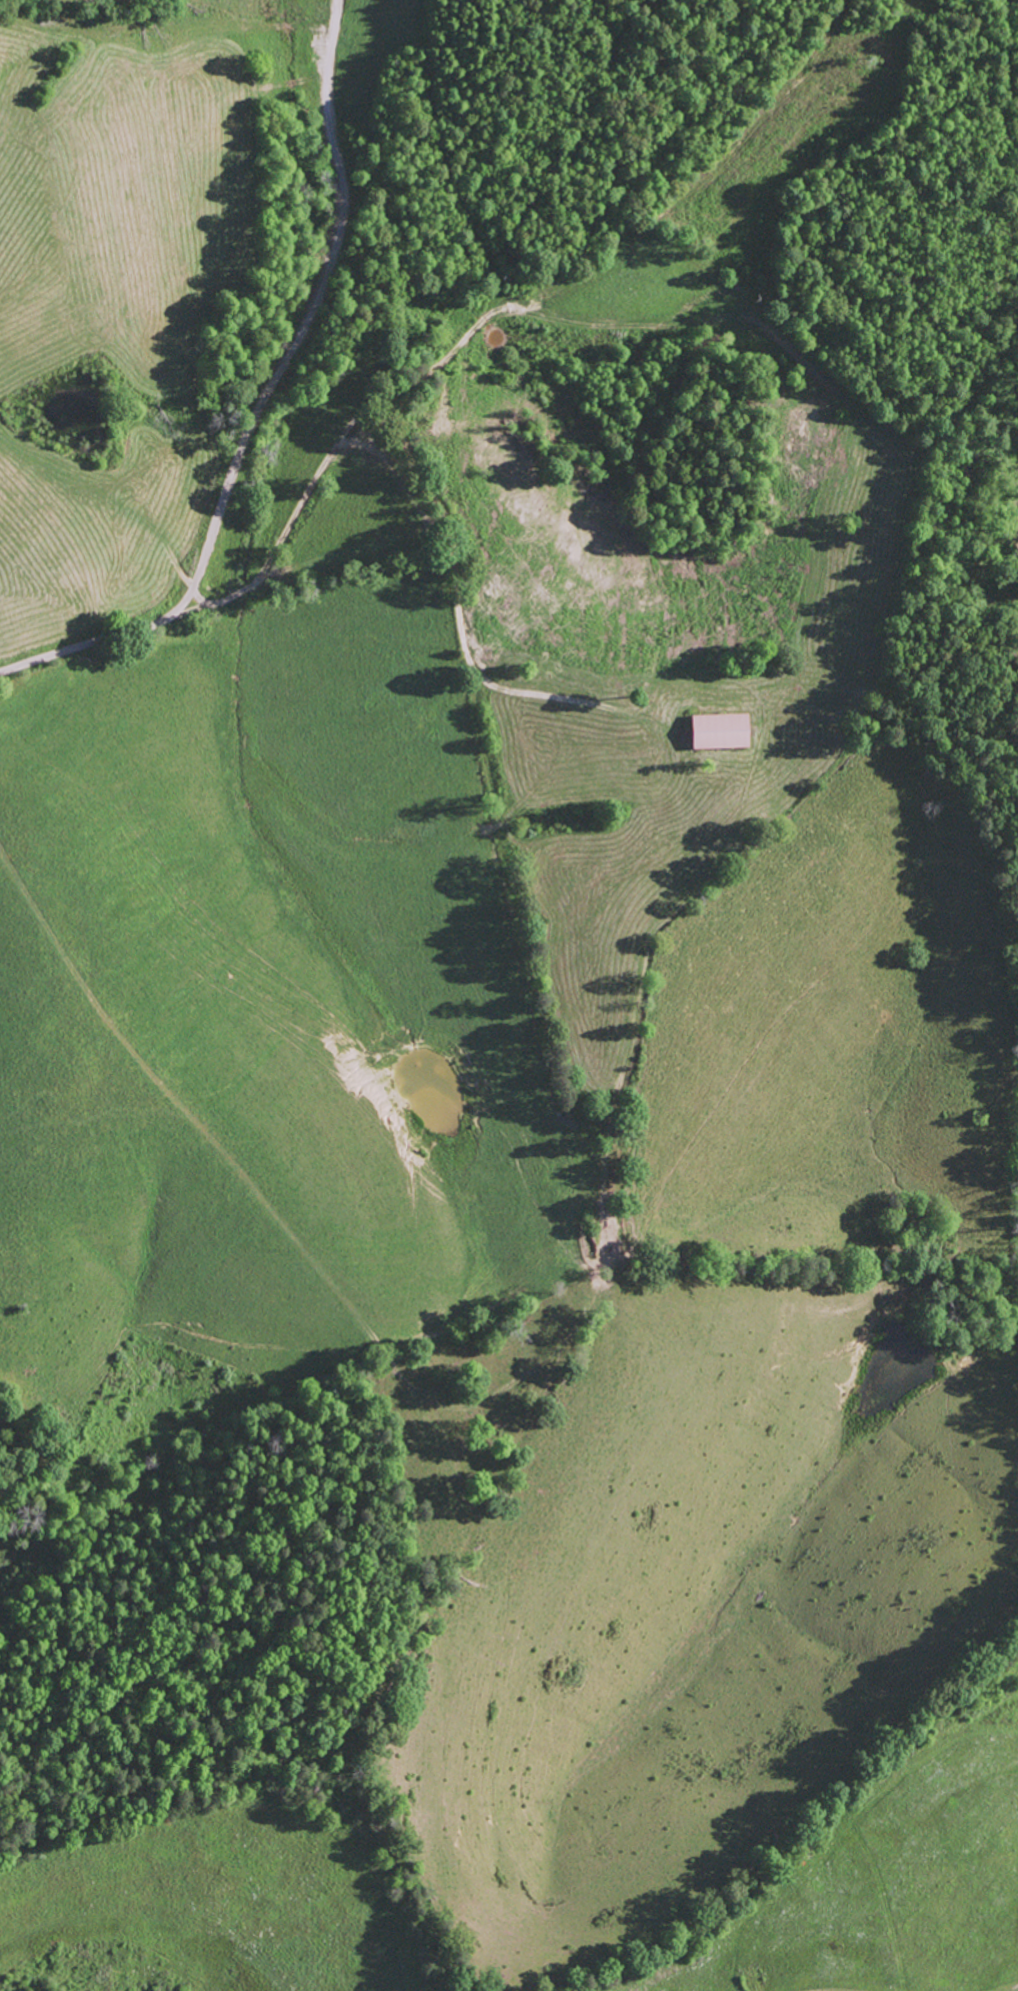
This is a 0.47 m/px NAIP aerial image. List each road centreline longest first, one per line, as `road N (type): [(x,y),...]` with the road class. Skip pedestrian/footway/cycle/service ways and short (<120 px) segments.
road 1 (residential): [(0,666),(148,618),(188,590),(258,406),(333,257),(342,199),(326,96),(335,0)]

